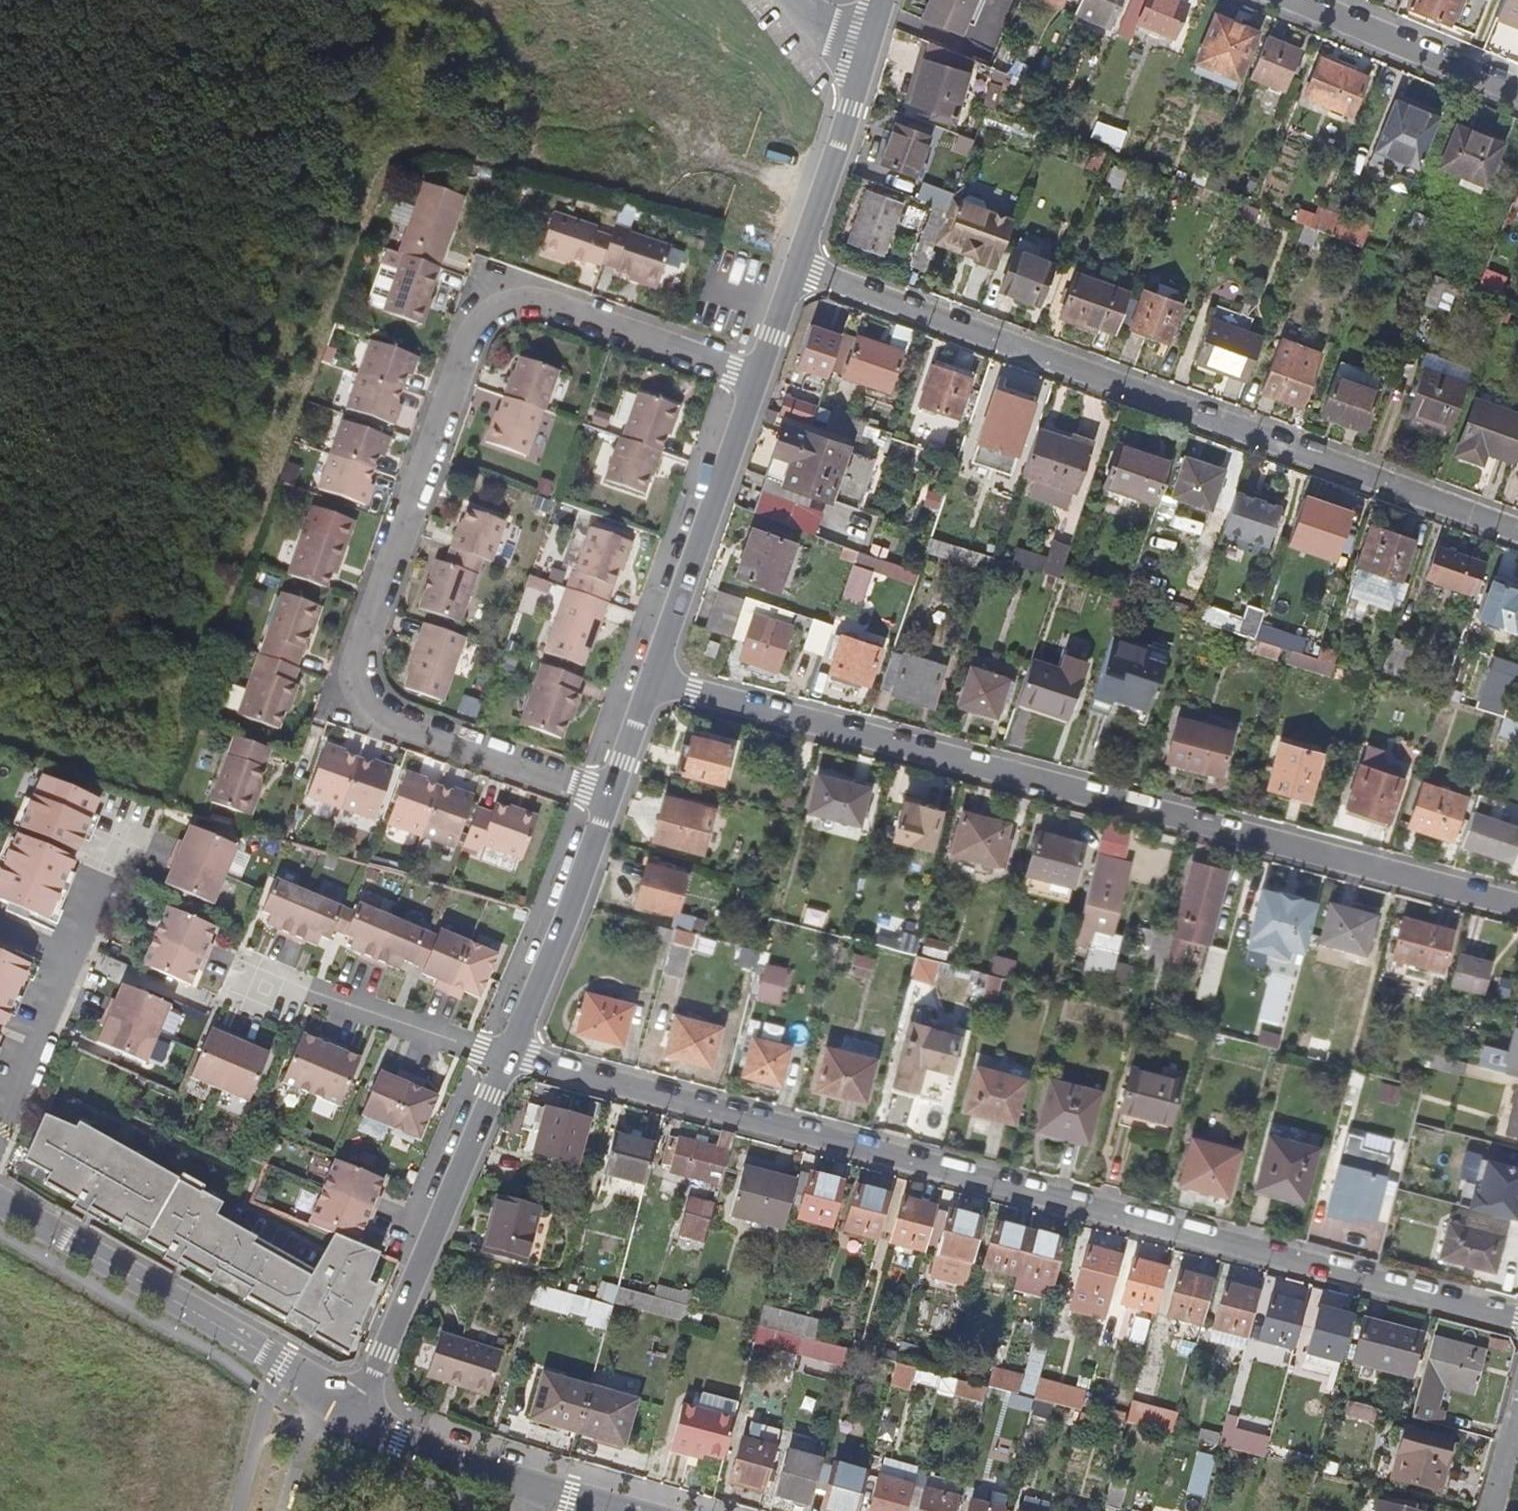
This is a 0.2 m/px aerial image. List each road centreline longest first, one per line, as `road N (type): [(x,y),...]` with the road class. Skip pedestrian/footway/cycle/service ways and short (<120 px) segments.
road 1 (residential): [(509,1057),(1517,1316)]
road 2 (residential): [(756,380),(544,306),(486,315),(463,347),(356,652),(363,695),(386,721),(606,799)]
road 3 (residential): [(1517,907),(650,680)]
road 4 (residential): [(796,267),(1517,532)]
road 5 (residential): [(0,1199),(352,1412)]
road 6 (residential): [(352,1412),(509,1057)]
road 7 (residential): [(650,680),(756,380)]
road 8 (residential): [(509,1057),(606,799)]
road 9 (residential): [(352,1412),(400,1439),(591,1510)]
road 10 (residential): [(271,975),(509,1057)]
road 11 (residential): [(1293,0),(1517,92)]
road 12 (residential): [(796,267),(864,39)]
road 13 (residential): [(72,954),(0,1131)]
road 14 (residential): [(606,799),(650,680)]

